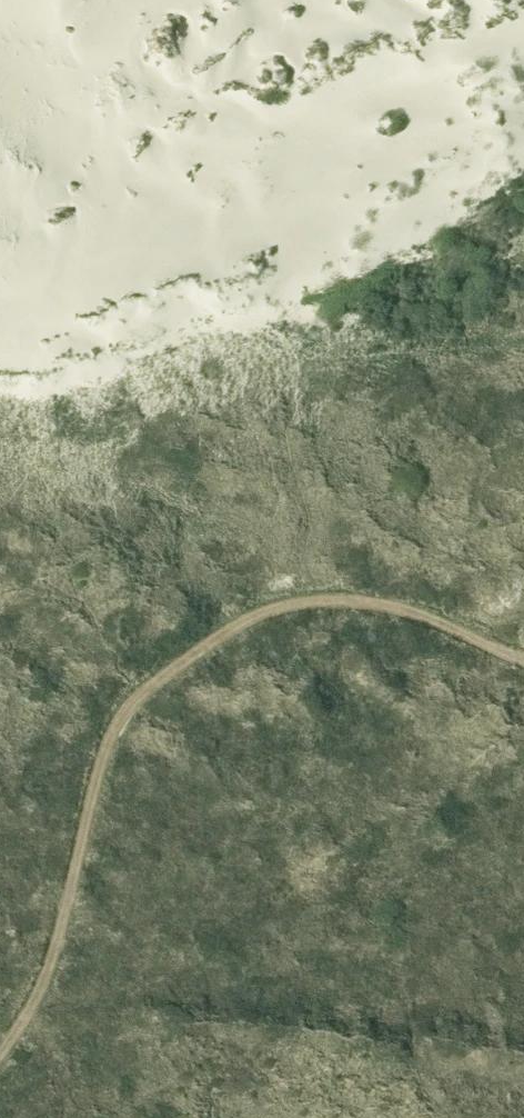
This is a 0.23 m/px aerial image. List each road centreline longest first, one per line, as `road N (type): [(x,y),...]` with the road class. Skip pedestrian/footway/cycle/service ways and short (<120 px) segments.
road 1 (track): [(0,1048),(32,1005),(52,953),(113,714),(270,603),(391,600),(523,653)]

